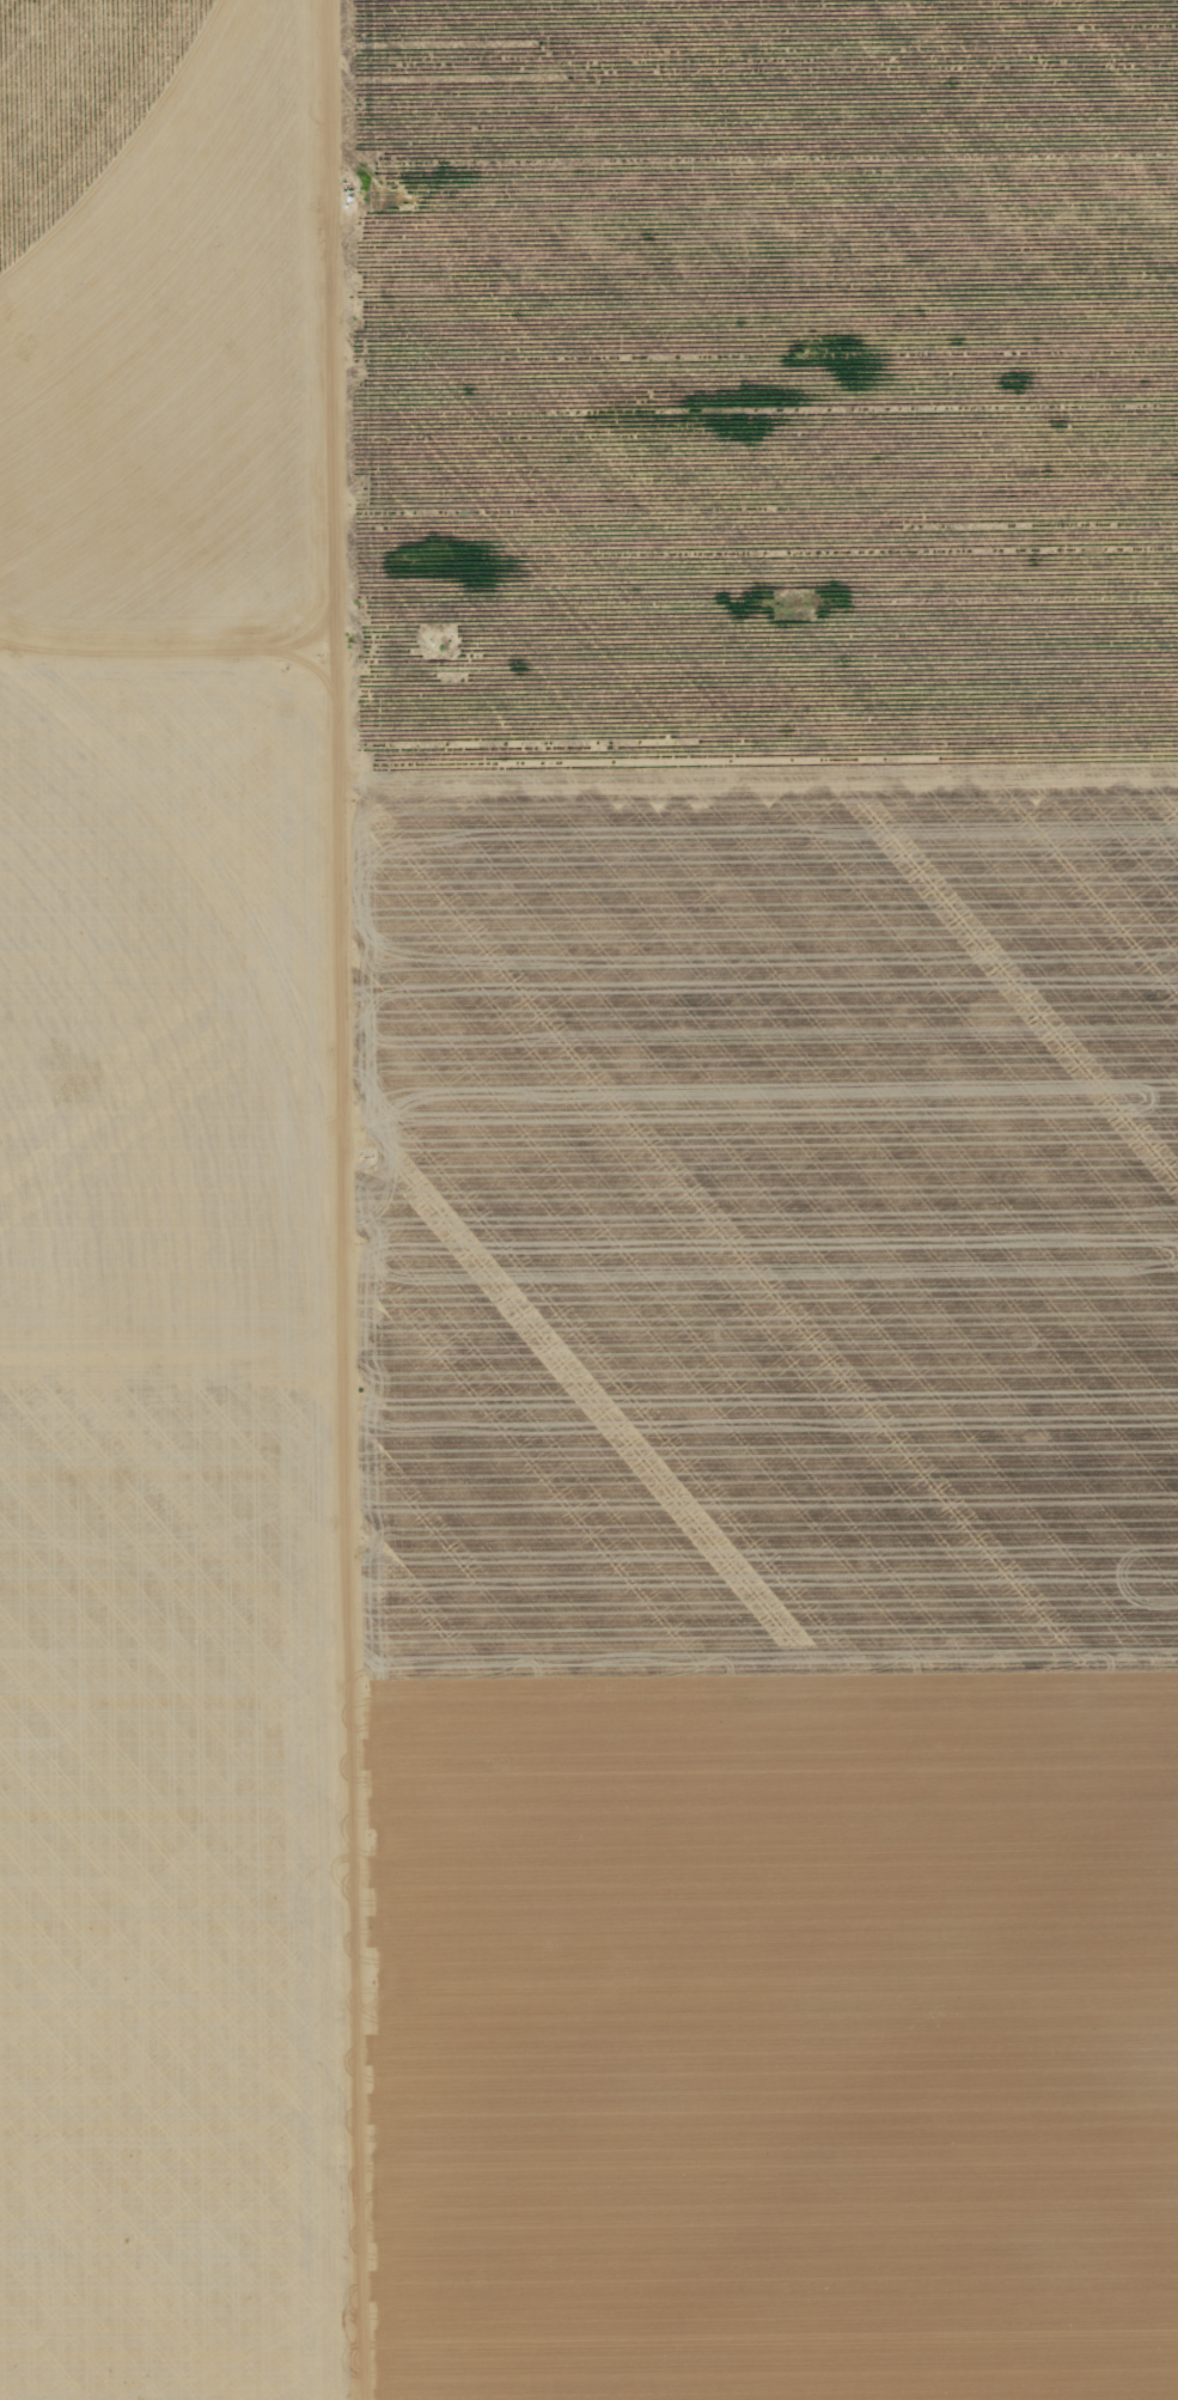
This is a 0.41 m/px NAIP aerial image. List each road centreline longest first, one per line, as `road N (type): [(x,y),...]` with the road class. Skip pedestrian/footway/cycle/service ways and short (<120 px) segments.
road 1 (track): [(370,2399),(336,0)]

